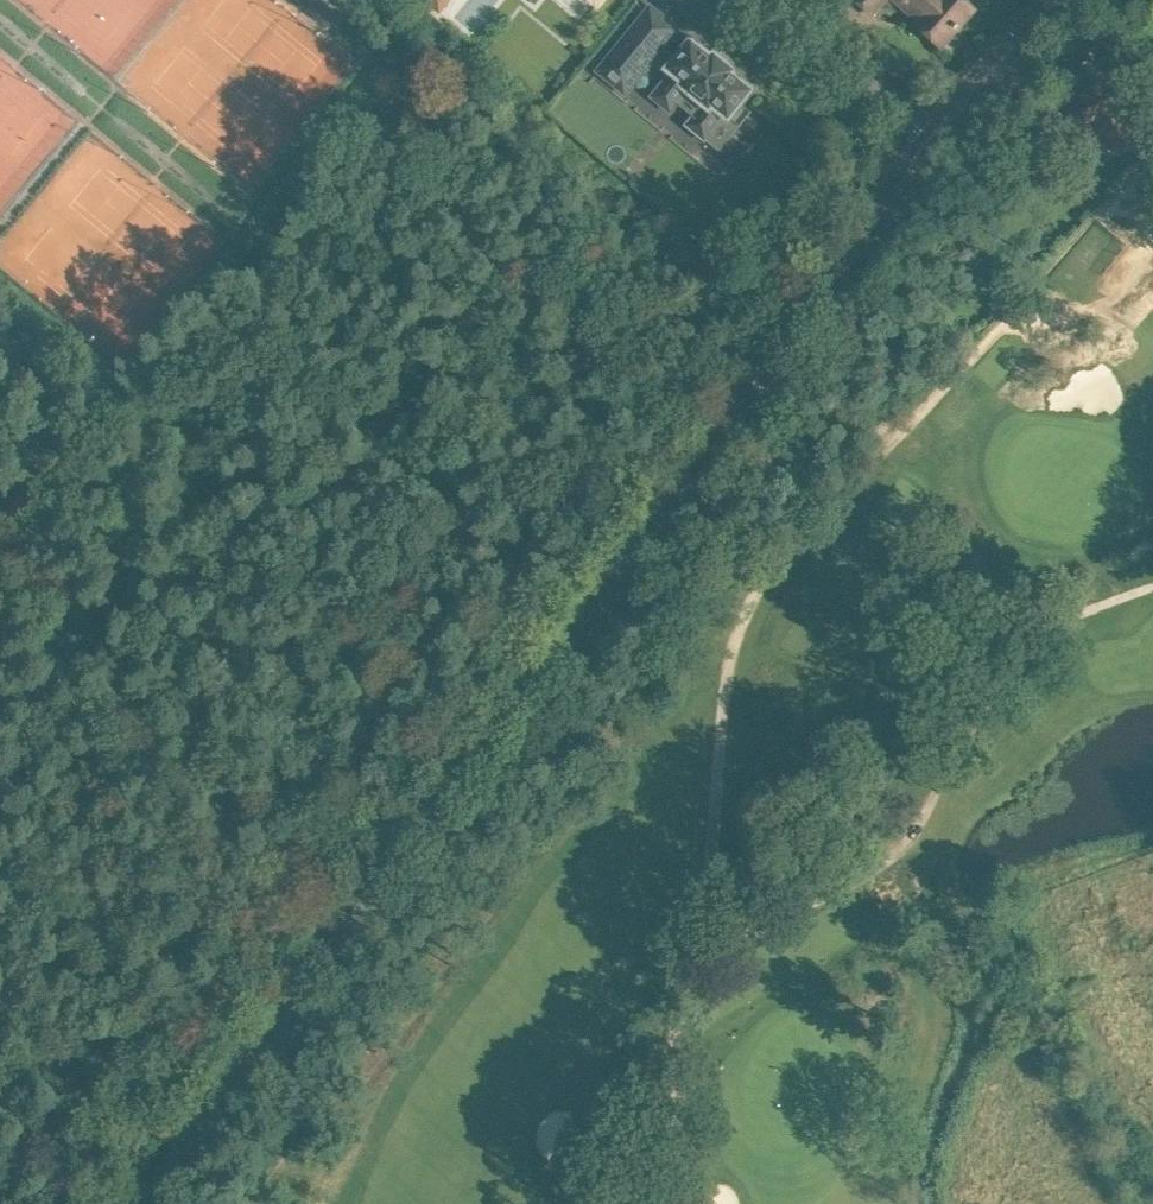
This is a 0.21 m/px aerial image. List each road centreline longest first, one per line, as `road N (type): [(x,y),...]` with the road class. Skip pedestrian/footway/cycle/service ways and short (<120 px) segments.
road 1 (secondary): [(142,1203),(543,678),(849,258),(942,146)]
road 2 (track): [(1152,240),(1107,302),(999,331),(759,579),(729,660),(710,941),(676,1031),(670,1203)]
road 3 (unclassified): [(942,146),(766,0)]
road 4 (secondary): [(942,146),(1083,0)]
road 5 (track): [(1052,0),(1096,39),(1152,131)]

